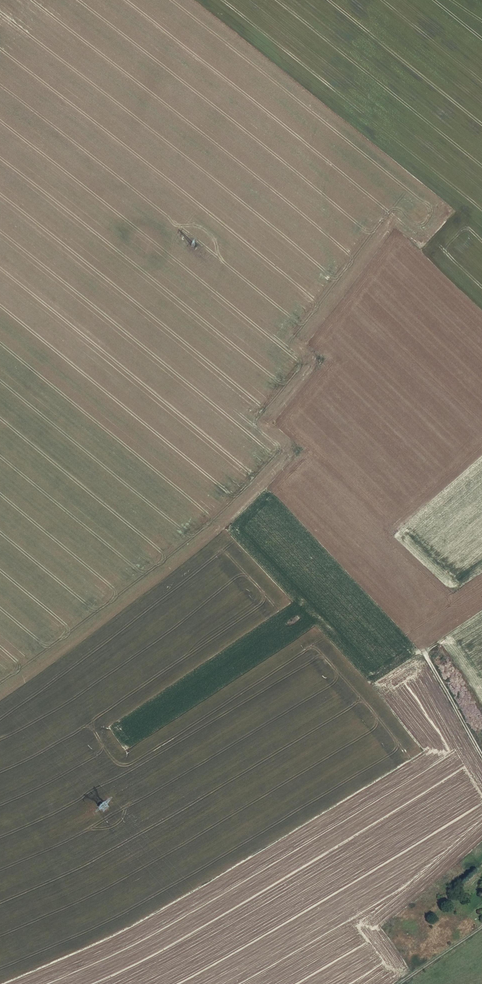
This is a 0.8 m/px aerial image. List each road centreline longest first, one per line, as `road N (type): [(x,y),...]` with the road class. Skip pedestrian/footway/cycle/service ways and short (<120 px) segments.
road 1 (track): [(481,755),(422,649)]

